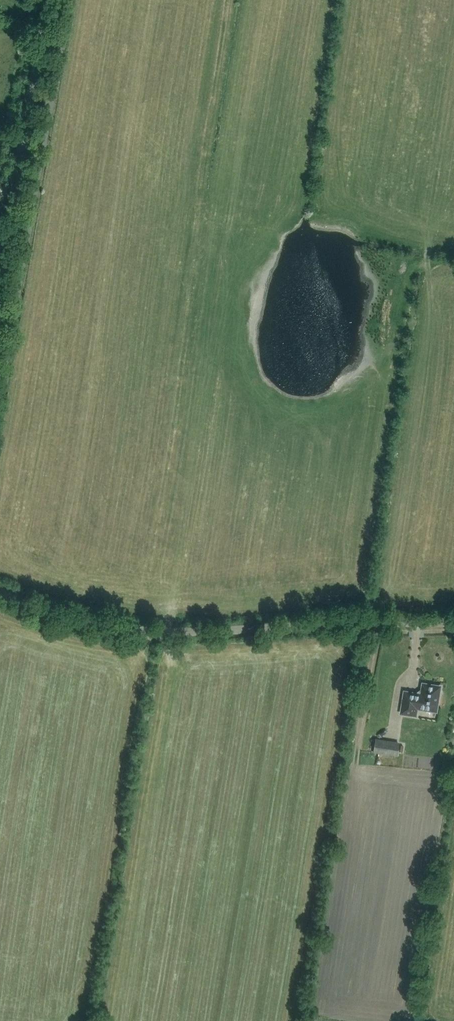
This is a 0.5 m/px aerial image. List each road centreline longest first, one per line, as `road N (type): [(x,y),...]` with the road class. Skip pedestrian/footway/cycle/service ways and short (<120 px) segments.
road 1 (unclassified): [(0,591),(84,623),(144,632),(453,622)]
road 2 (tertiary): [(0,282),(48,0)]

